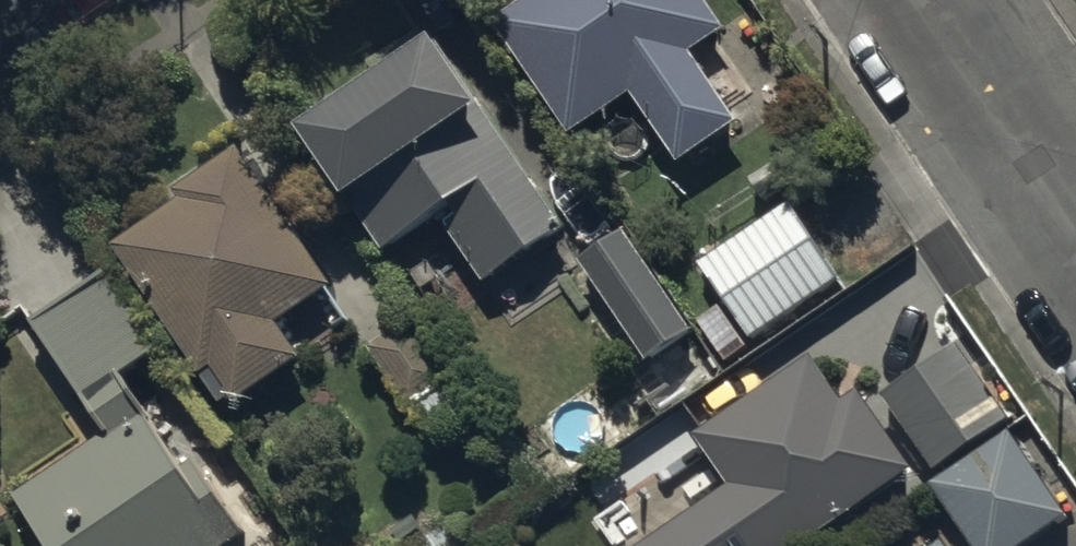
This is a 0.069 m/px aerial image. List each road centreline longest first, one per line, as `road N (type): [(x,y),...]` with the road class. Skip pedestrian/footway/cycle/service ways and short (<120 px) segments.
road 1 (residential): [(920,0),(1075,230)]

